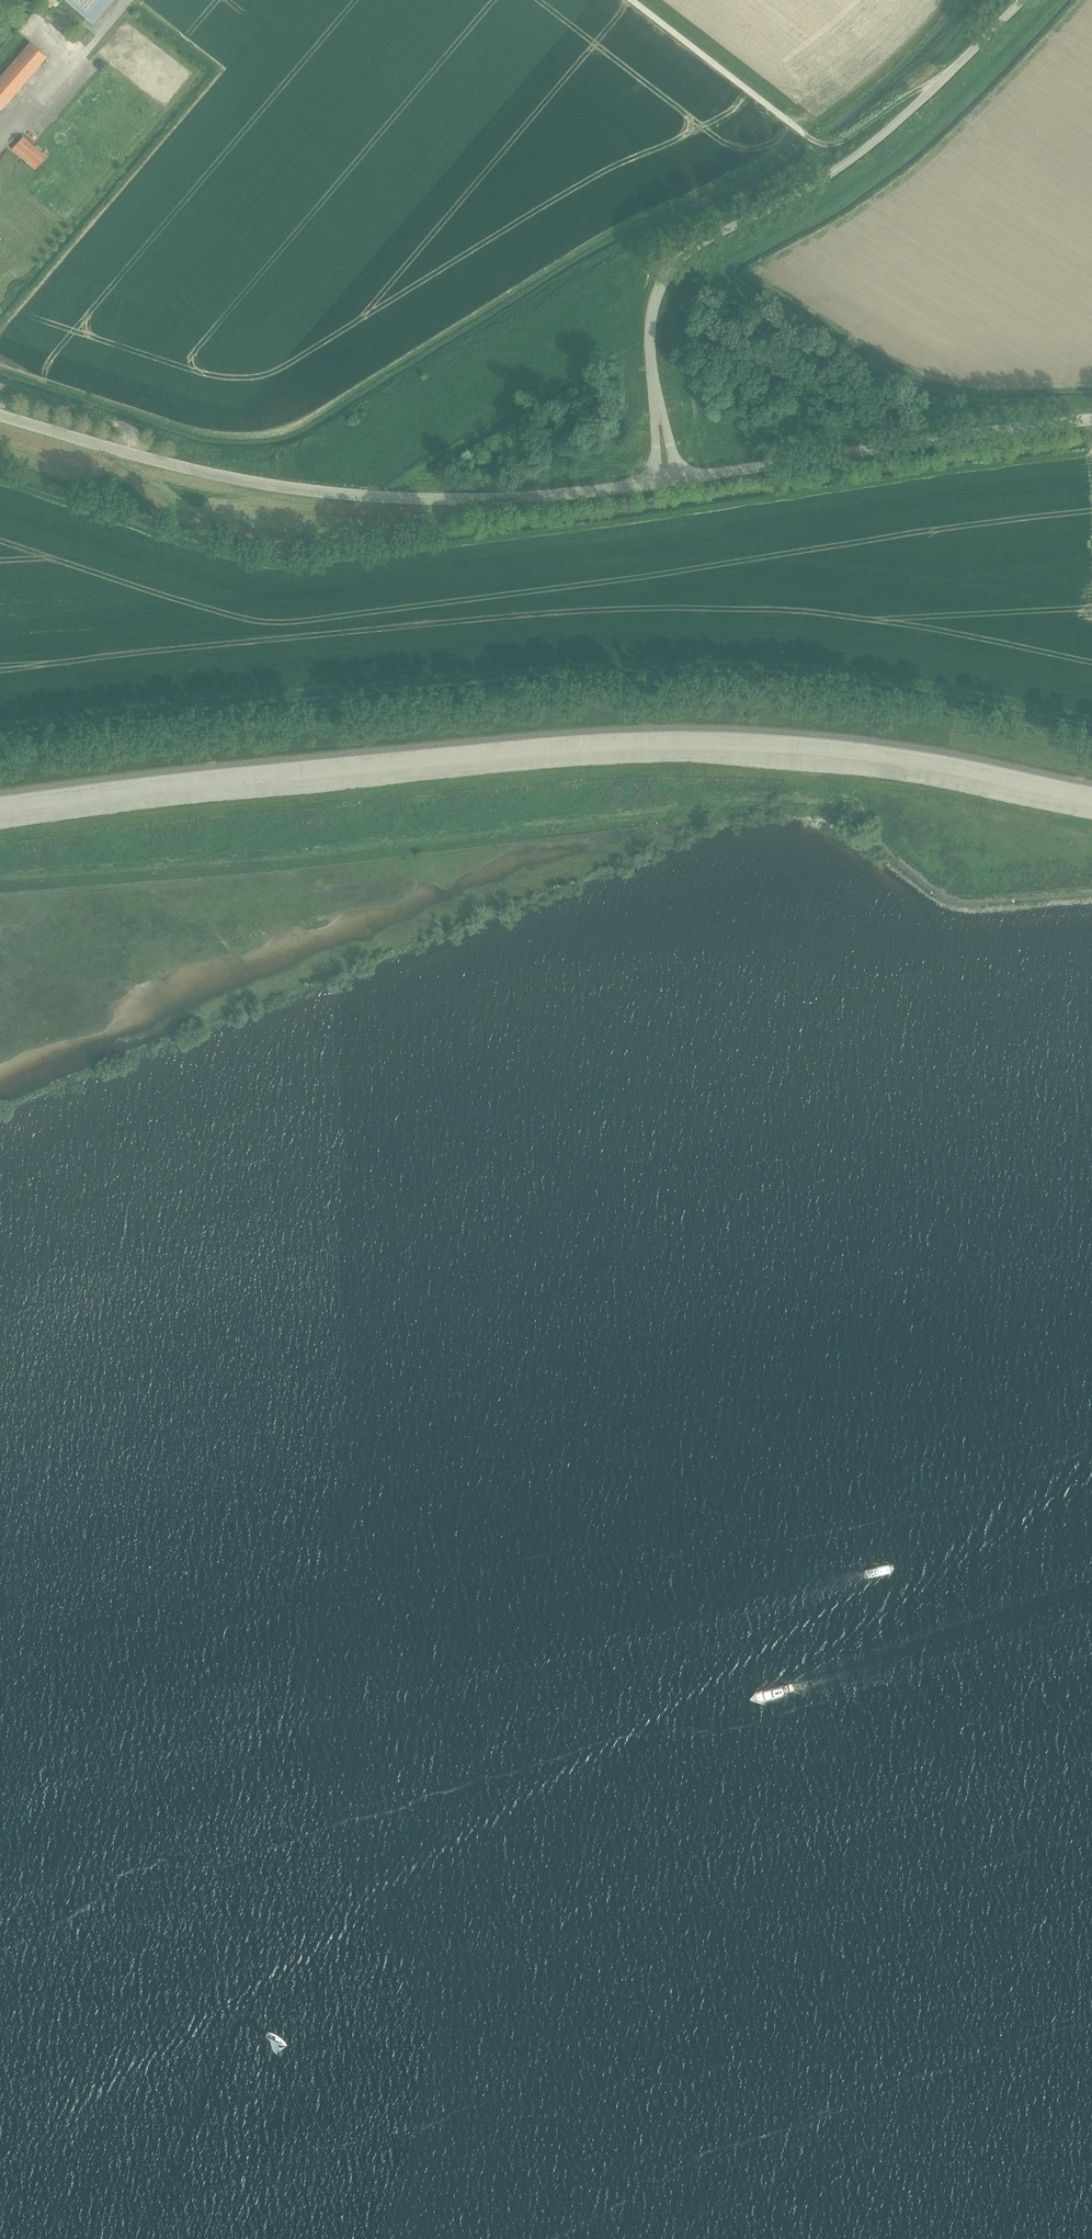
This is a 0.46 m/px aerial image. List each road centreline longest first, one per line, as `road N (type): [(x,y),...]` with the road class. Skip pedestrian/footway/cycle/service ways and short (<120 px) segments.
road 1 (unclassified): [(668,480),(506,498),(294,490),(0,414)]
road 2 (unclassified): [(668,480),(649,325),(674,263),(873,143),(1017,0)]
road 3 (unclassified): [(668,480),(1091,416)]
road 4 (track): [(944,77),(838,141),(817,142),(632,0)]

